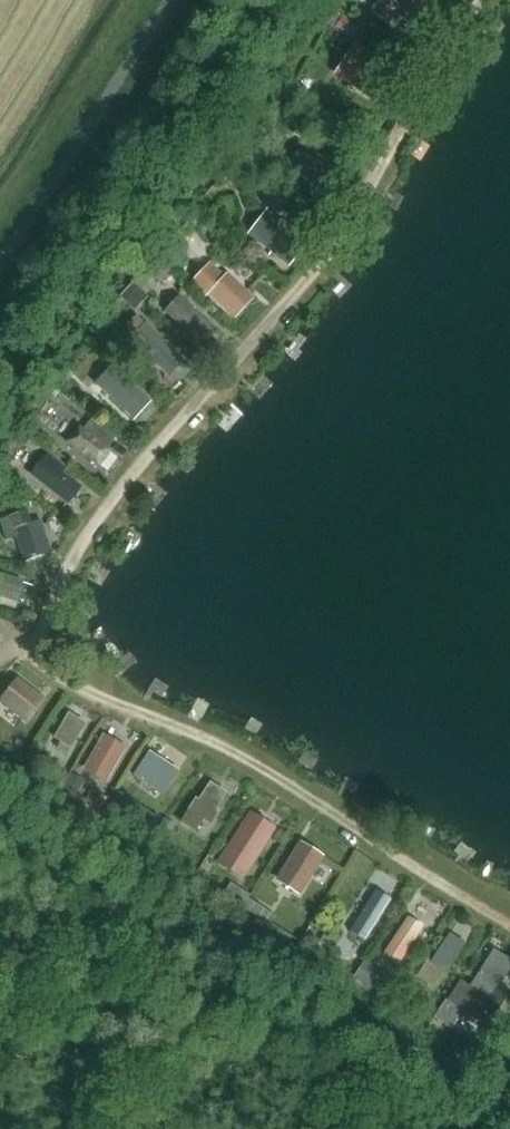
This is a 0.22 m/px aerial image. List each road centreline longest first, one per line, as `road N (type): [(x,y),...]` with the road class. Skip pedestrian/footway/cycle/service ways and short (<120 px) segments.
road 1 (track): [(470,906),(259,768),(82,692),(58,675),(44,624),(64,571),(122,486),(296,295),(349,225),(475,0)]

